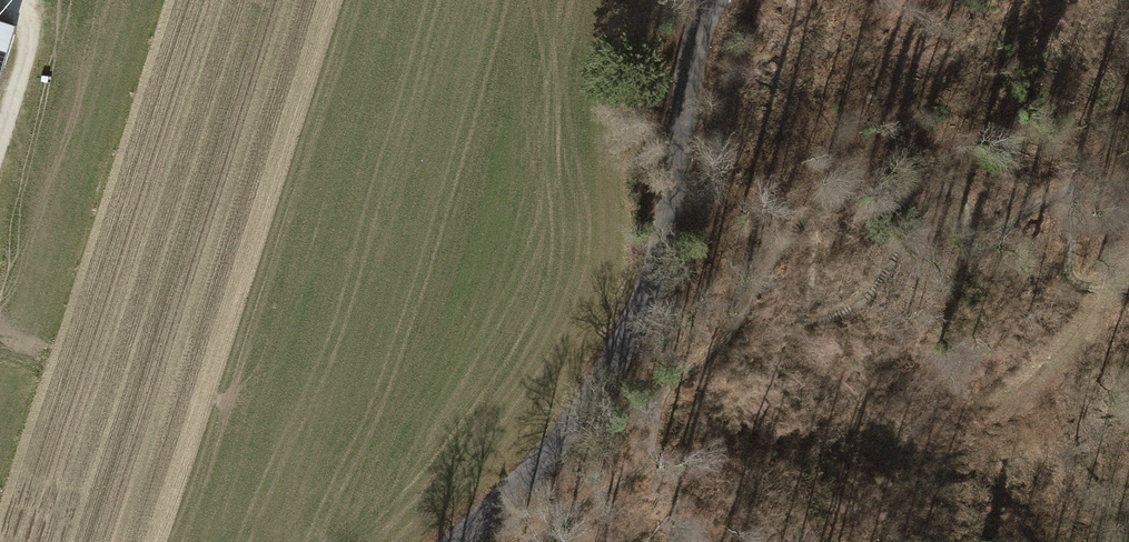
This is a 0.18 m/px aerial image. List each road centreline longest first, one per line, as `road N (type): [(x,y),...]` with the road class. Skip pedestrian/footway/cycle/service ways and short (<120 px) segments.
road 1 (tertiary): [(459,541),(545,459),(648,272),(697,26),(713,0)]
road 2 (track): [(1128,265),(1028,406)]
road 3 (track): [(12,0),(32,48),(0,143)]

